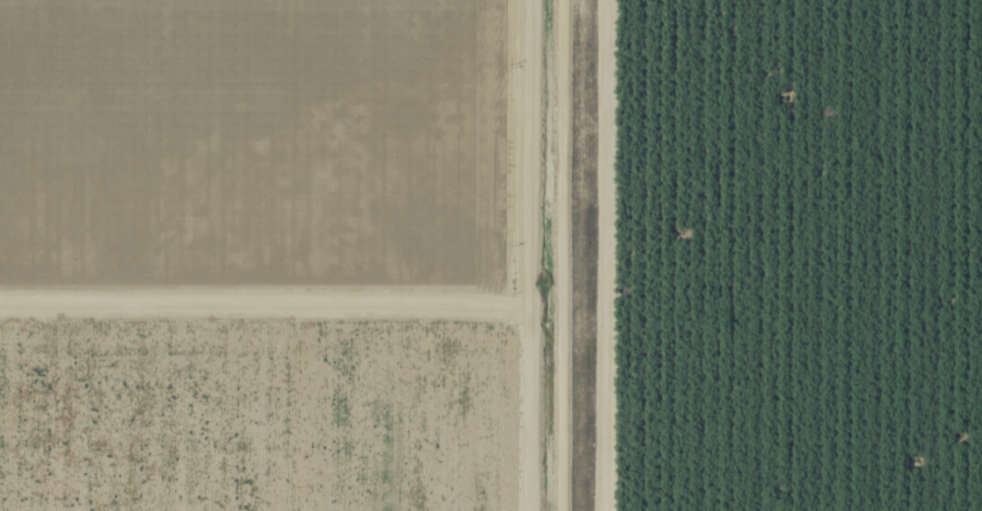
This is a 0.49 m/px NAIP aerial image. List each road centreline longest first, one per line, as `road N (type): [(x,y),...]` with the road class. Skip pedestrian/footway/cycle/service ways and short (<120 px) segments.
road 1 (residential): [(609,292),(0,292)]
road 2 (residential): [(609,0),(603,510)]

